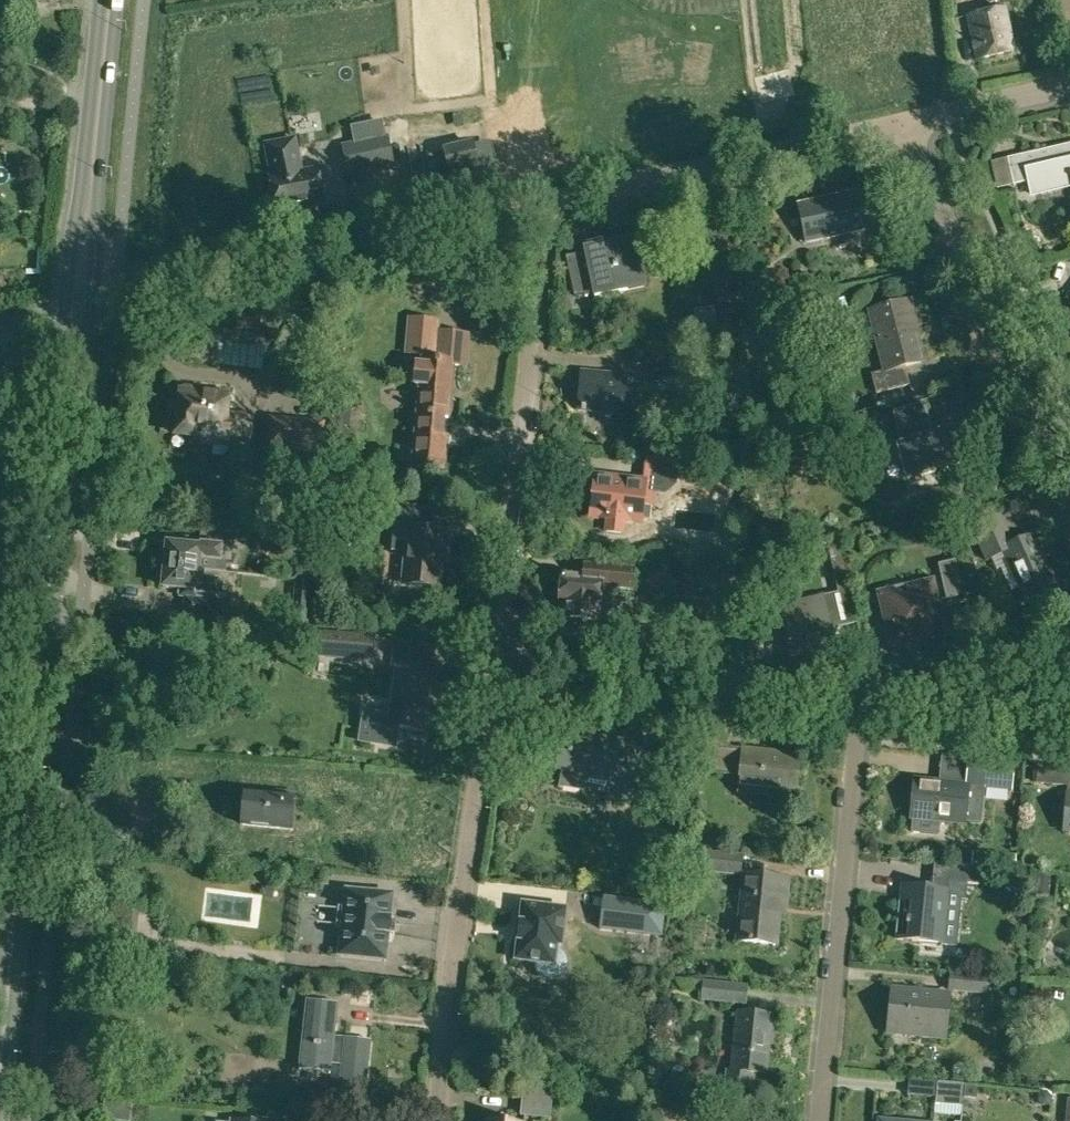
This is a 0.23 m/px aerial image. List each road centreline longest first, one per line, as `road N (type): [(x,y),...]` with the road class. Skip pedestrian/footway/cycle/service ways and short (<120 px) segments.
road 1 (residential): [(438,1120),(517,459),(538,202)]
road 2 (primary): [(0,1024),(77,306)]
road 3 (residential): [(816,1120),(866,702),(883,691),(1069,646)]
road 4 (unclassified): [(77,306),(538,202)]
road 5 (unclassified): [(538,202),(900,121)]
road 6 (residential): [(1038,427),(900,121)]
road 7 (primary): [(77,306),(108,0)]
road 8 (unclassified): [(900,121),(1069,84)]

